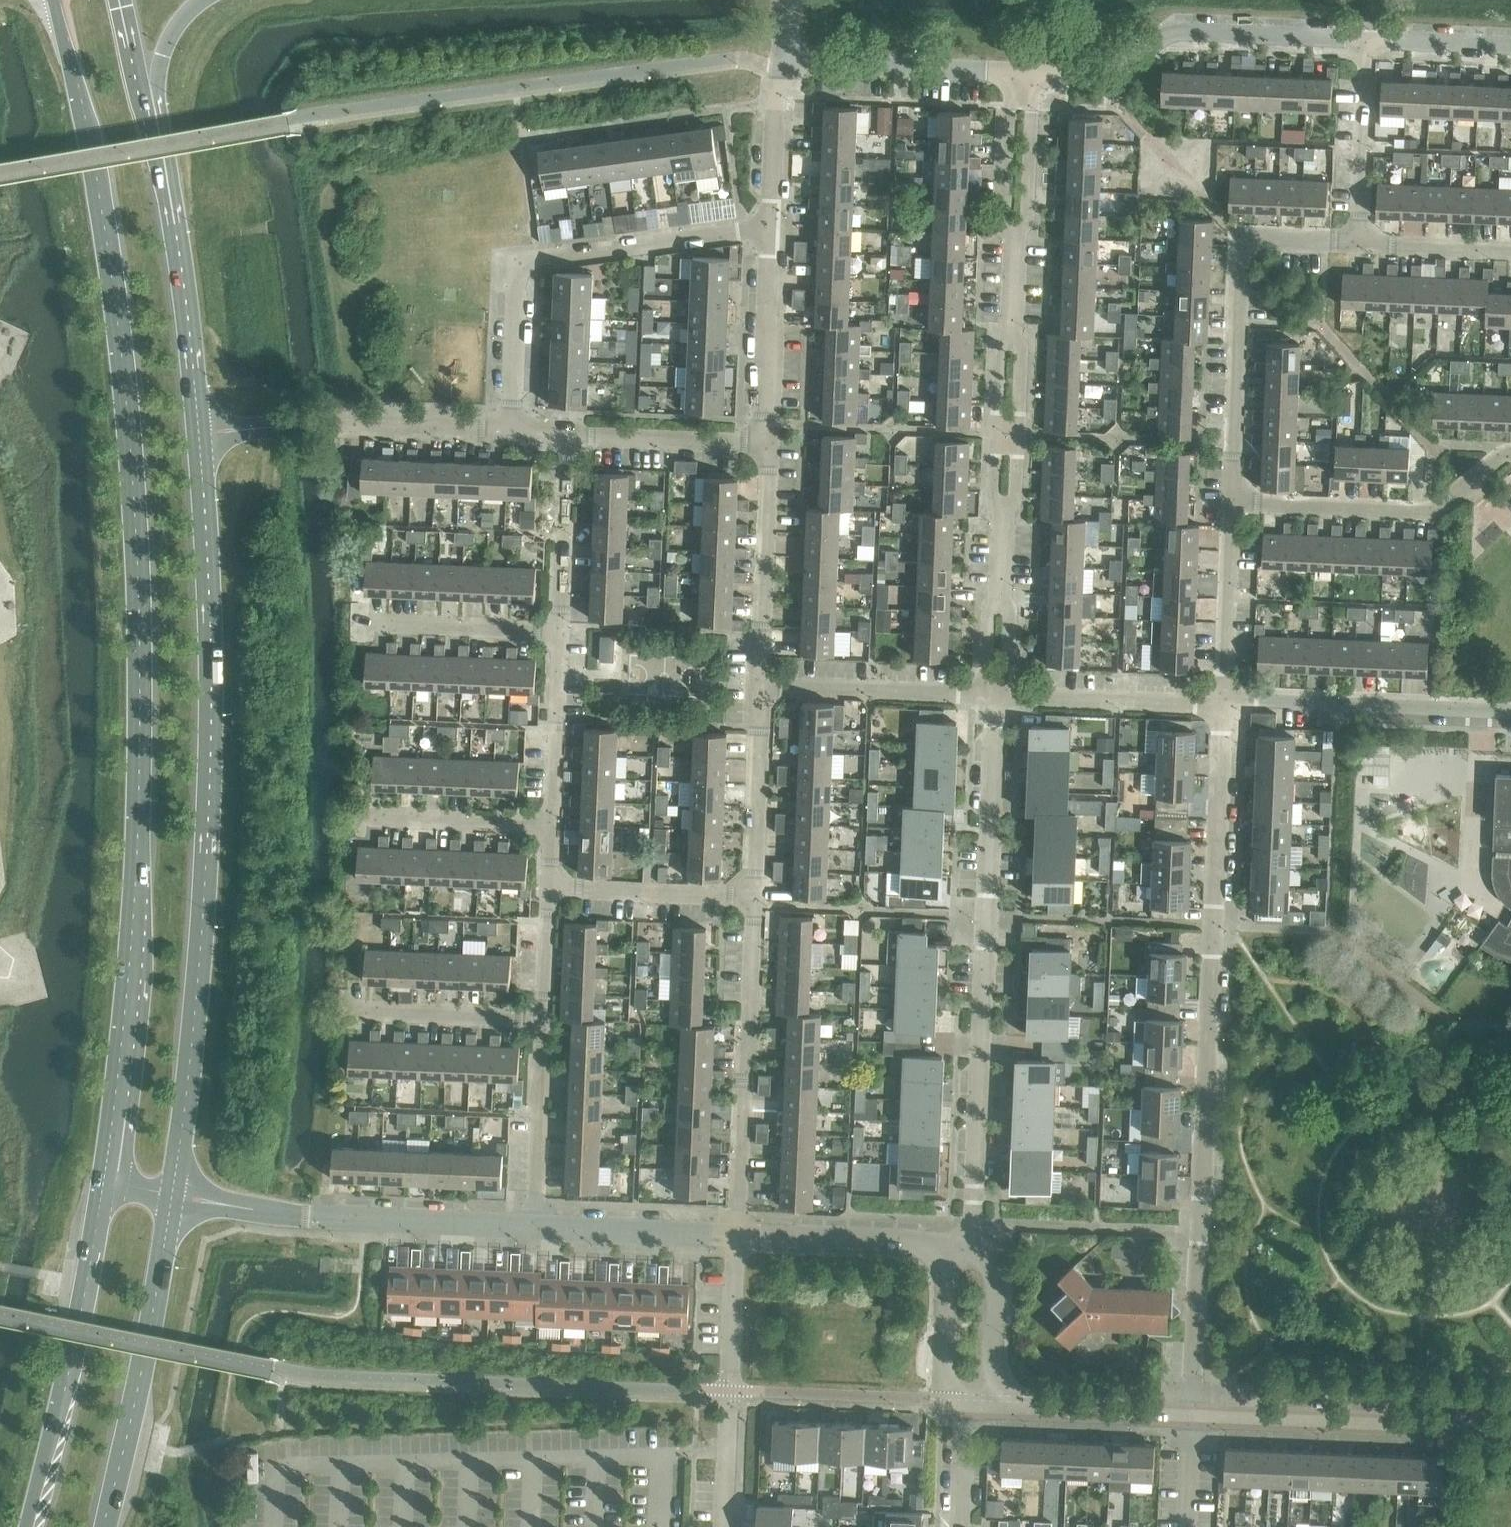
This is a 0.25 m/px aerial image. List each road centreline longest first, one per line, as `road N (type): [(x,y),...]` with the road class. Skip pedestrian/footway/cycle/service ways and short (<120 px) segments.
road 1 (secondary): [(57,0),(115,301),(138,590),(137,861),(108,1187)]
road 2 (secondary): [(171,1200),(204,907),(211,733),(200,432)]
road 3 (residential): [(1190,1415),(1222,703)]
road 4 (residential): [(1009,695),(1034,76)]
road 5 (residential): [(1009,75),(984,694)]
road 6 (residential): [(972,1241),(994,694)]
road 7 (residential): [(510,428),(515,264),(777,224)]
road 8 (residential): [(1231,503),(1244,242),(1358,244)]
road 9 (secondary): [(108,1187),(75,1354),(24,1526)]
road 10 (residential): [(1034,76),(1103,77),(1178,29),(1369,39)]
road 11 (residential): [(738,1235),(751,901)]
road 12 (secondary): [(103,1526),(171,1200)]
road 13 (secondary): [(200,432),(148,112)]
road 14 (unclassified): [(1510,1426),(1190,1415)]
road 15 (residential): [(1231,503),(1429,512),(1510,453)]
road 16 (residential): [(729,1526),(738,1235)]
road 17 (residential): [(1510,709),(1258,698),(1222,703)]
road 18 (residential): [(535,1227),(248,1209)]
road 19 (residential): [(760,685),(769,437)]
road 20 (residential): [(783,70),(1009,75)]
road 21 (residential): [(984,694),(760,685)]
road 22 (residential): [(751,901),(760,685)]
road 23 (residential): [(557,636),(344,628)]
road 24 (residential): [(1222,703),(1009,695)]
road 25 (residential): [(769,437),(777,224)]
road 26 (residential): [(949,1242),(738,1235)]
road 27 (residential): [(1358,244),(1369,39)]
road 28 (residential): [(769,437),(564,432)]
road 29 (residential): [(557,636),(564,432)]
road 30 (residential): [(535,1227),(542,1023)]
road 31 (residential): [(751,901),(547,894)]
road 32 (residential): [(738,1235),(535,1227)]
road 33 (residential): [(542,1023),(341,1015)]
road 34 (residential): [(1222,703),(1231,503)]
road 35 (residential): [(549,832),(557,636)]
road 36 (residential): [(549,832),(355,824)]
road 37 (unclassified): [(1190,1415),(996,1407)]
road 38 (residential): [(510,428),(328,422)]
road 39 (unclassified): [(996,1407),(1000,1258),(972,1241)]
road 40 (unclassified): [(949,1242),(941,1399),(962,1406)]
road 41 (residential): [(777,224),(783,70)]
road 42 (residential): [(1510,251),(1358,244)]
road 43 (residential): [(1369,39),(1510,48)]
road 44 (residential): [(542,1023),(547,894)]
road 45 (unclassified): [(328,422),(200,432)]
road 46 (secondary): [(148,112),(165,41),(201,0)]
road 47 (residential): [(958,1526),(962,1406)]

